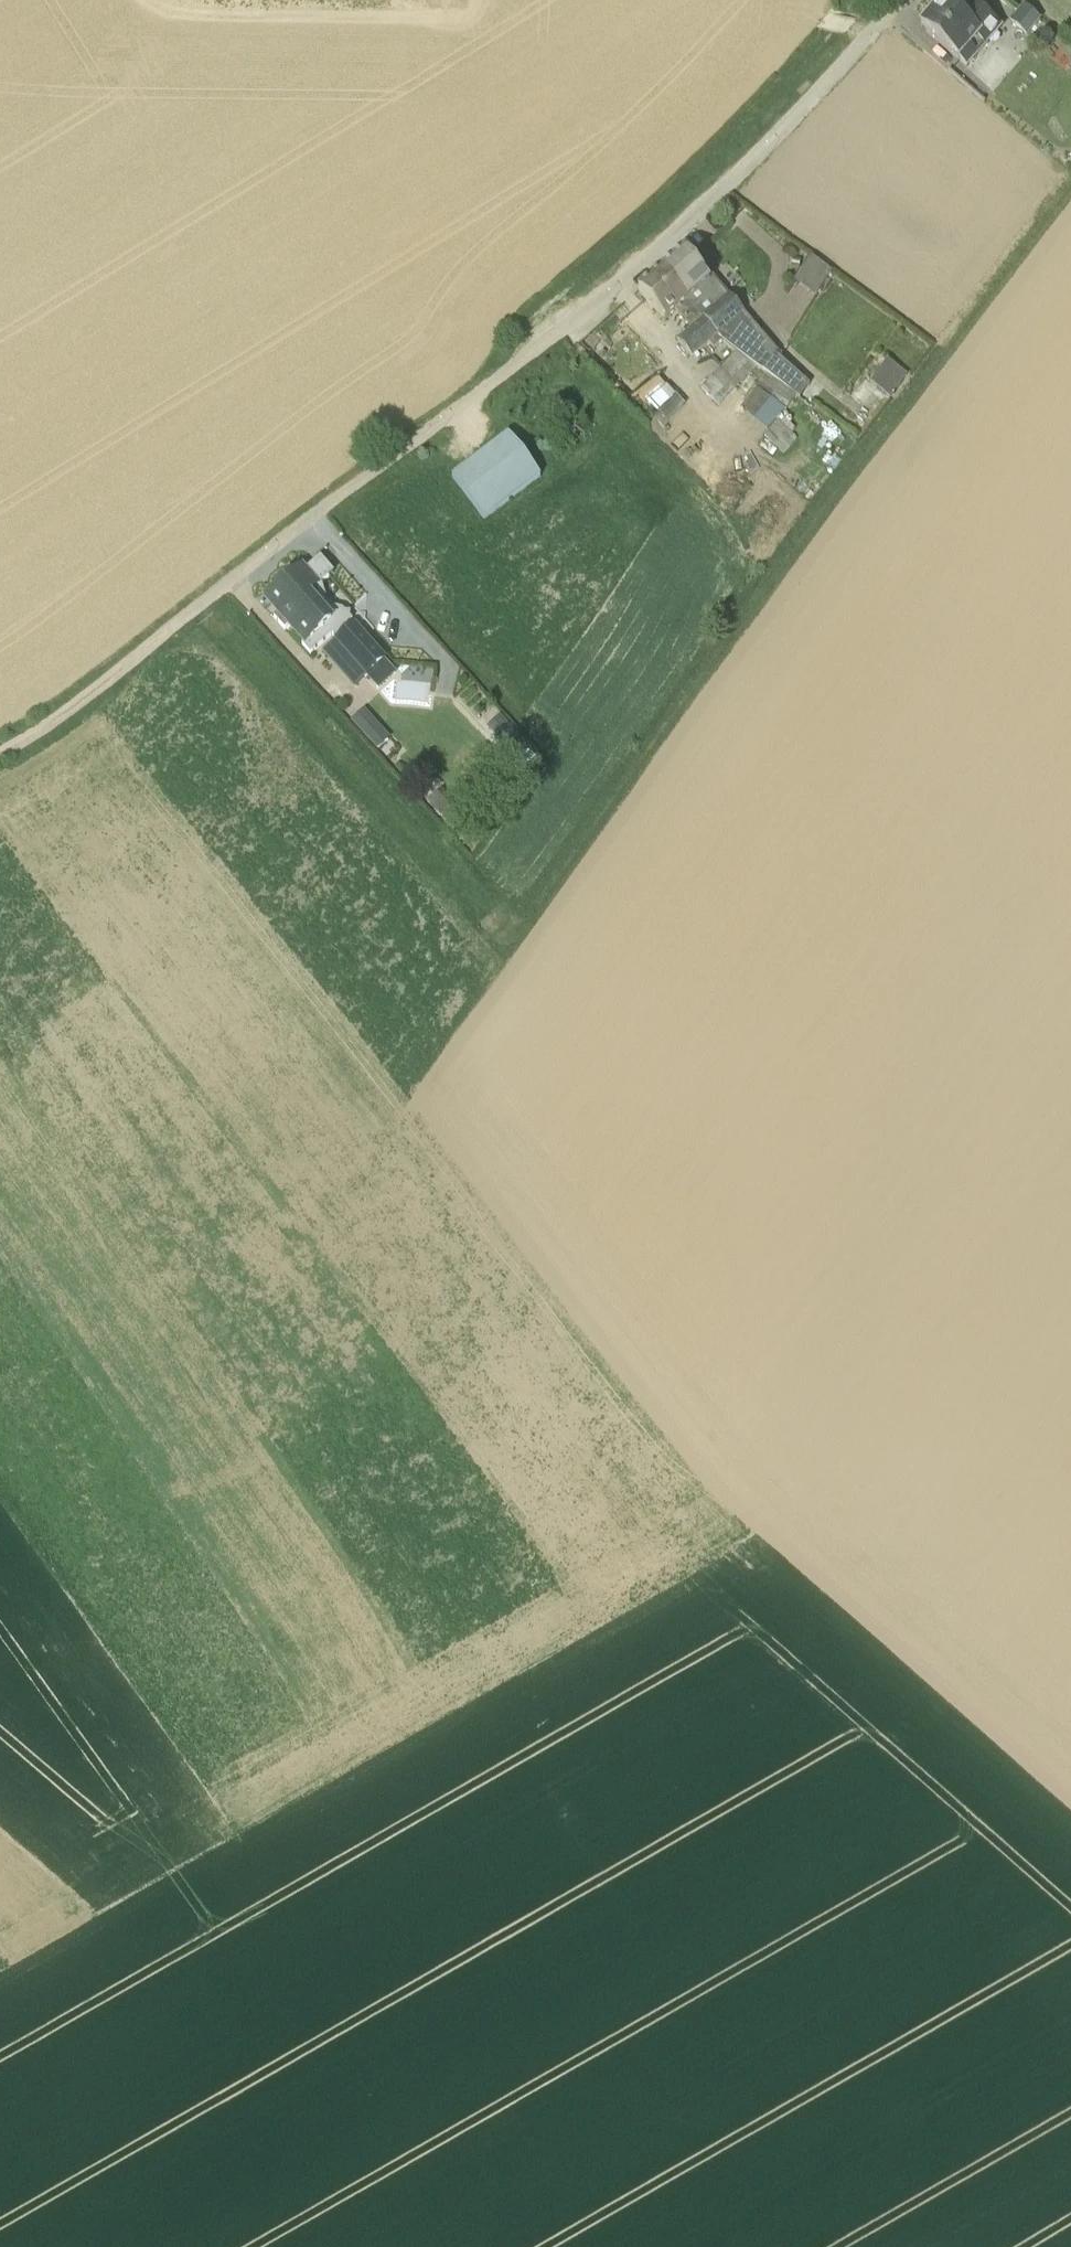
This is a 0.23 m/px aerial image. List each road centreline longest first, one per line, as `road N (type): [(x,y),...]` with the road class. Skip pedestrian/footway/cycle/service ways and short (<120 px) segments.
road 1 (unclassified): [(226,586),(606,294),(743,168),(898,0)]
road 2 (track): [(0,751),(84,700),(226,586)]

